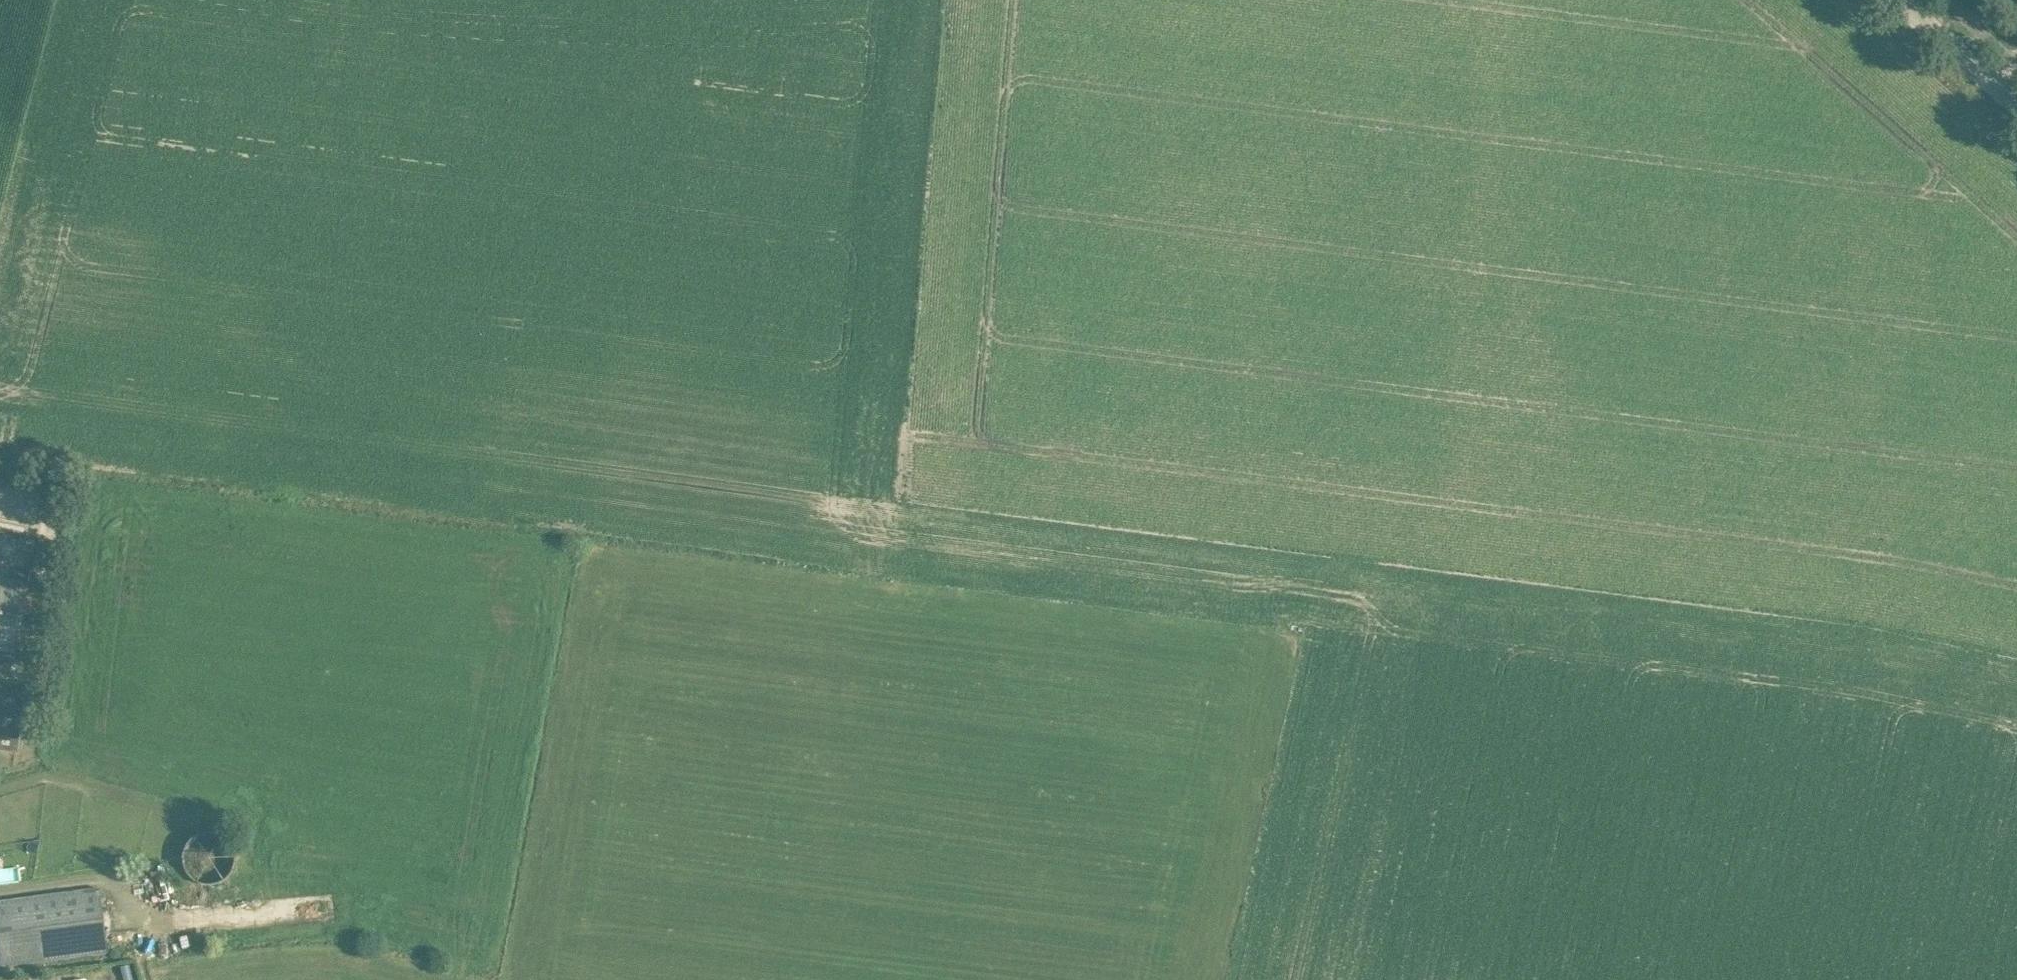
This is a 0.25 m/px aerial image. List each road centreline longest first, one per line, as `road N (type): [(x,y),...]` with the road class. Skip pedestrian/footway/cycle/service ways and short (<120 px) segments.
road 1 (residential): [(2016,105),(1897,0)]

